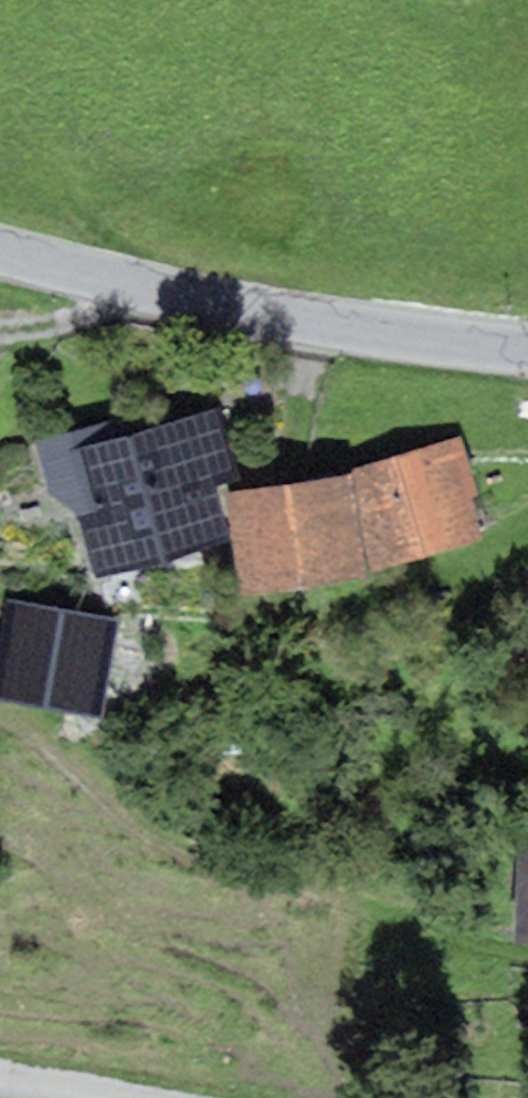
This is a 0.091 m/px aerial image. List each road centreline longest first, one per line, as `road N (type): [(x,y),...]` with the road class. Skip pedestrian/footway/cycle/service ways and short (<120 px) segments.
road 1 (tertiary): [(527,345),(204,300),(0,244)]

